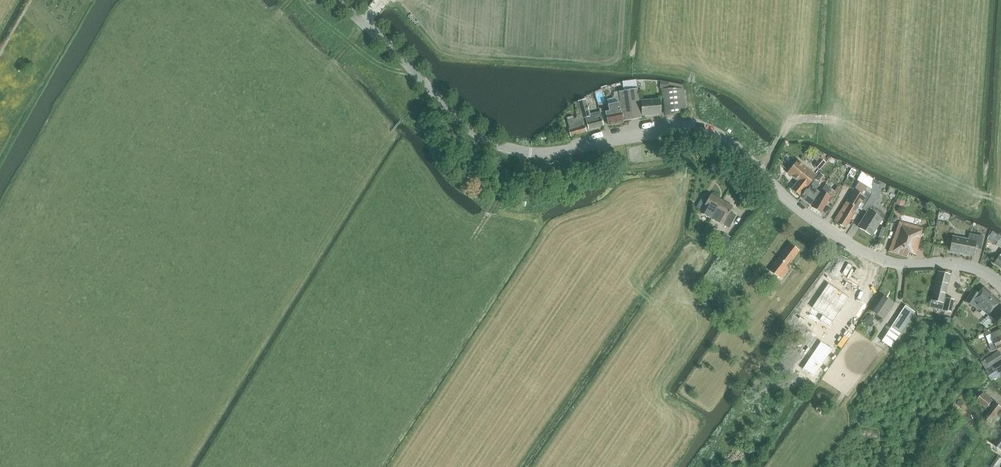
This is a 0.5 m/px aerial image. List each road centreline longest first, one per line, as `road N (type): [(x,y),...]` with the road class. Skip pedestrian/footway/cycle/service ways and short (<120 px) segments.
road 1 (tertiary): [(1000,288),(974,268),(874,256),(694,123),(556,152),(502,147),(467,127),(337,0)]
road 2 (track): [(998,202),(835,120),(791,120),(758,172)]
road 3 (track): [(659,388),(674,342),(663,309),(634,285),(593,345)]
road 4 (track): [(634,285),(633,273),(682,192),(694,123)]

